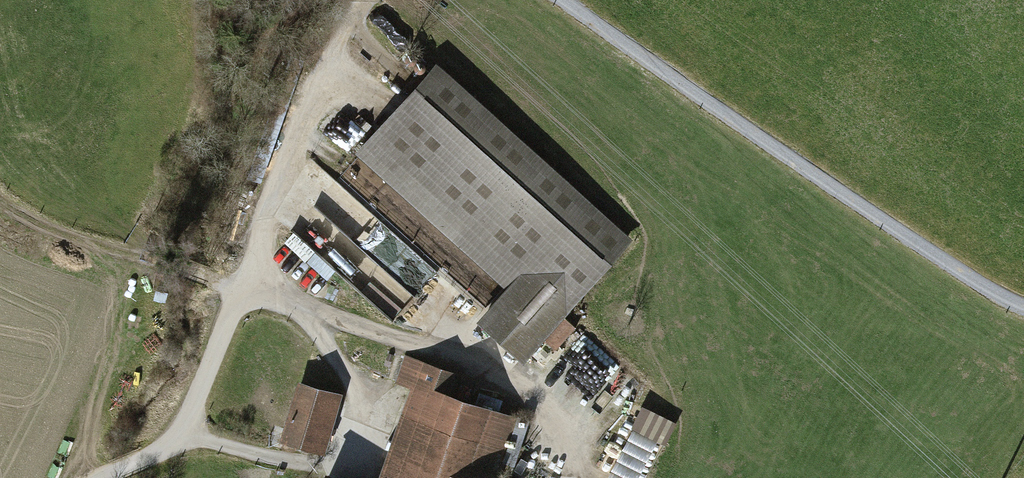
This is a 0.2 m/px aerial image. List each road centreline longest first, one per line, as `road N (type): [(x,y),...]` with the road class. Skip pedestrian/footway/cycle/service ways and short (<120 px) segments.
road 1 (track): [(0,197),(24,219),(308,313),(478,359),(554,422),(584,477)]
road 2 (track): [(369,0),(342,41),(184,437),(101,477)]
road 3 (track): [(1023,311),(557,0)]
road 4 (track): [(184,437),(296,461),(344,459),(369,406),(308,313)]

